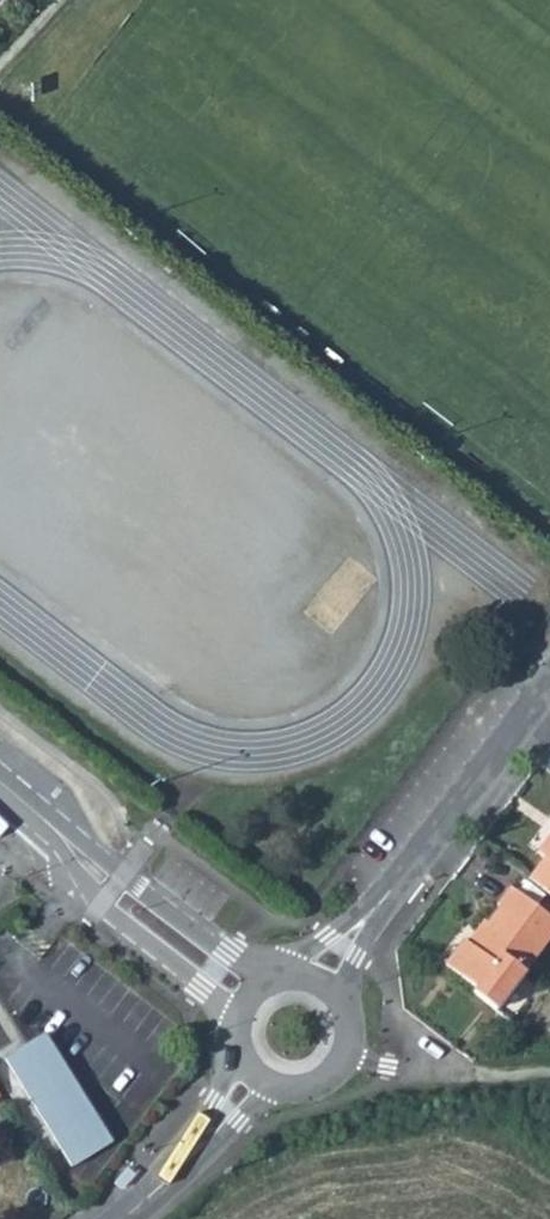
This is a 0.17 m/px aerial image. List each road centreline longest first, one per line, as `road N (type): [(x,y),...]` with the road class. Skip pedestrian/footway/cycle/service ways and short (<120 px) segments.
road 1 (residential): [(549,690),(311,985)]
road 2 (residential): [(60,834),(101,906),(246,1016)]
road 3 (residential): [(268,989),(125,874),(60,834)]
road 4 (track): [(549,1071),(386,1080),(335,1061)]
road 5 (residential): [(253,1061),(166,1179),(121,1218)]
road 6 (residential): [(253,1061),(298,1082),(335,1061),(341,1014),(311,985)]

